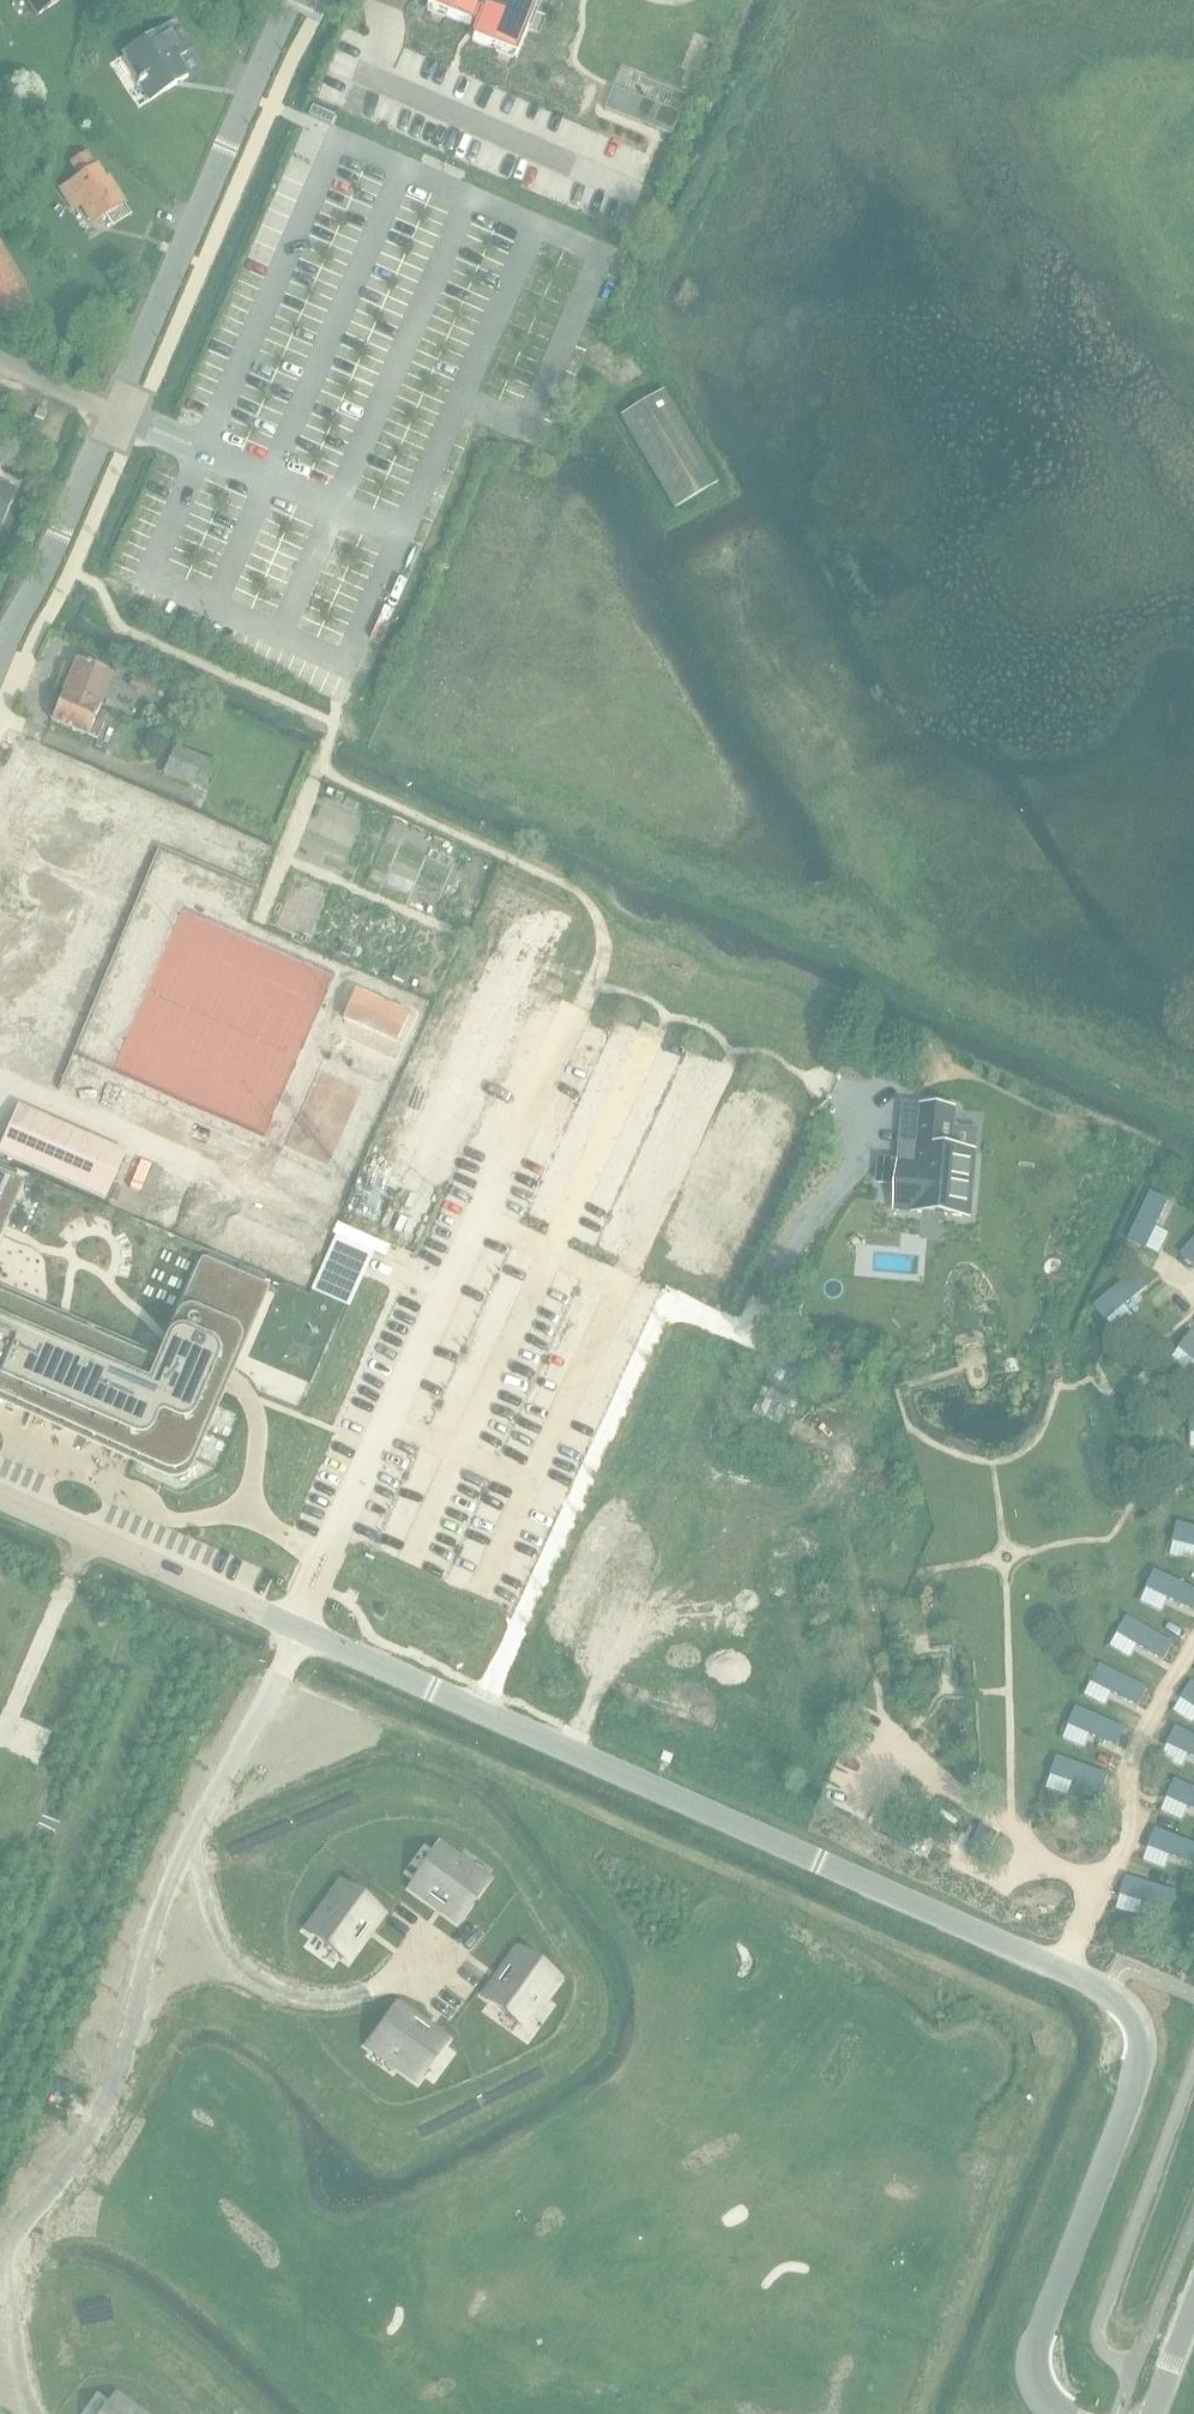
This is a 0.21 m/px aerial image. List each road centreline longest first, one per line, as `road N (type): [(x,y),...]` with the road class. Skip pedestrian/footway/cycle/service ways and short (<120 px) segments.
road 1 (unclassified): [(292,1625),(1100,1990),(1126,2010),(1138,2032),(1139,2066),(1032,2360),(1047,2402),(1065,2413)]
road 2 (residential): [(293,0),(112,411)]
road 3 (unclassified): [(0,1495),(292,1625)]
road 4 (residential): [(0,2256),(71,2167),(115,2085),(140,1993)]
road 5 (residential): [(0,653),(112,411)]
road 6 (residential): [(188,1847),(292,1625)]
road 7 (residential): [(222,1952),(251,1977),(306,1995),(373,1989),(435,1961)]
road 8 (residential): [(140,1993),(188,1847)]
road 9 (residential): [(0,2258),(31,2404)]
road 10 (residential): [(112,411),(0,361)]

